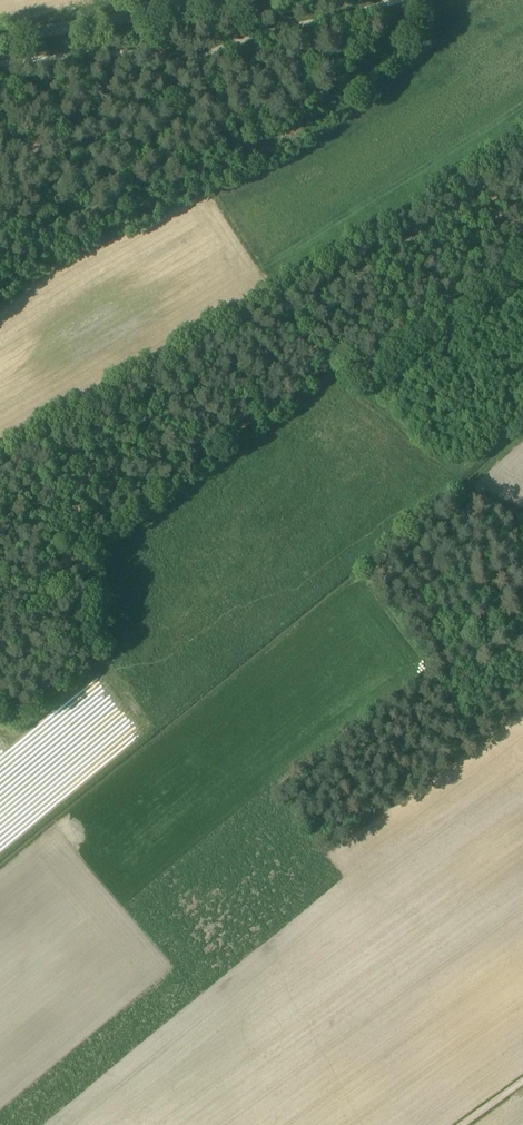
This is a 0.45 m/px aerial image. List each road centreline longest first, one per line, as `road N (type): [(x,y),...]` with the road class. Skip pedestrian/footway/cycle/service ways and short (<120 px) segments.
road 1 (tertiary): [(0,40),(220,0)]
road 2 (track): [(510,435),(466,475),(467,501),(470,515),(522,573)]

